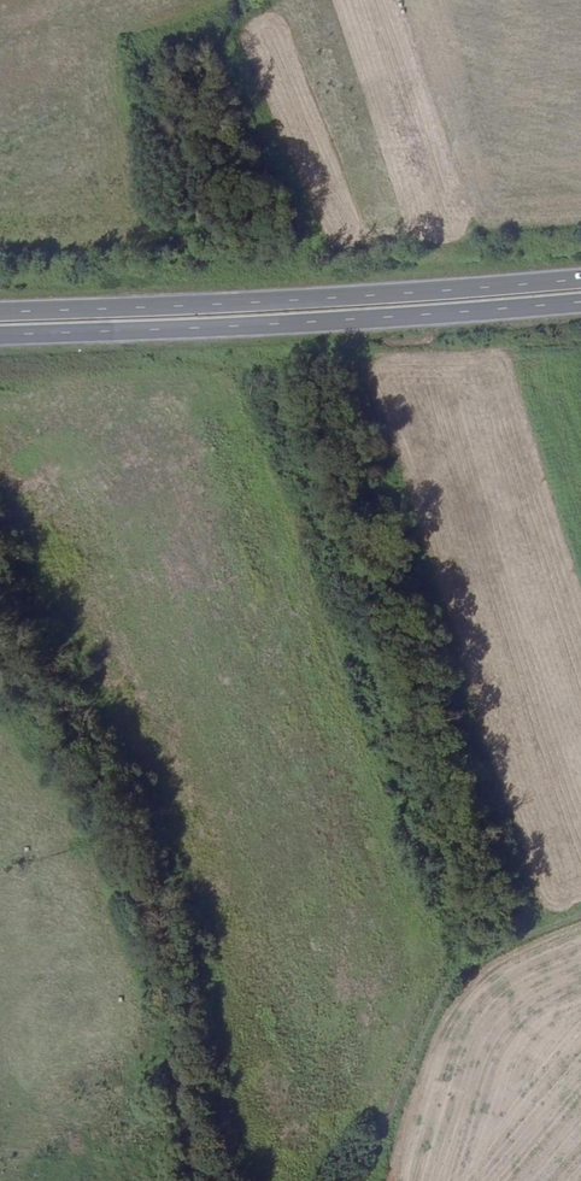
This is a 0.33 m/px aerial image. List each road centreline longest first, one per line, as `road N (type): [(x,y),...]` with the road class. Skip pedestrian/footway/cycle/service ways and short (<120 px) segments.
road 1 (trunk): [(0,336),(580,303)]
road 2 (trunk): [(580,280),(0,312)]
road 3 (track): [(362,1180),(443,992),(489,951),(580,910)]

